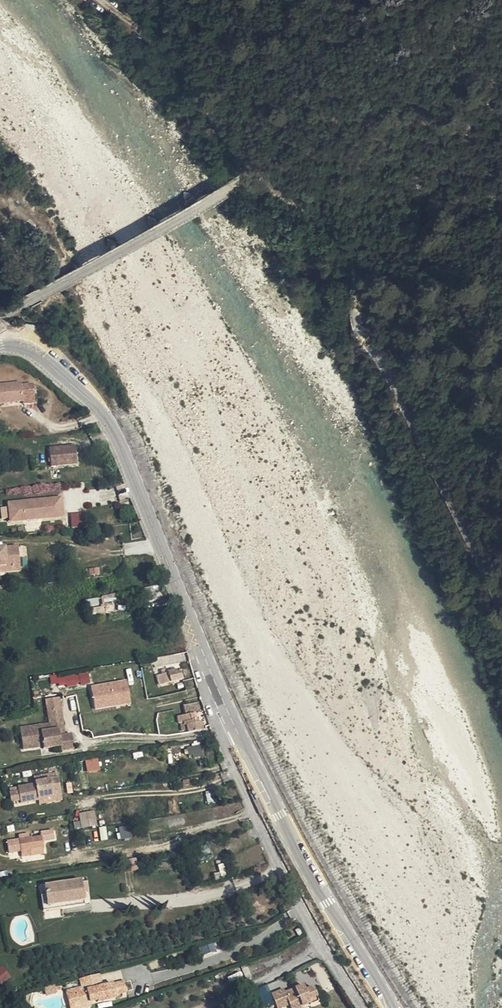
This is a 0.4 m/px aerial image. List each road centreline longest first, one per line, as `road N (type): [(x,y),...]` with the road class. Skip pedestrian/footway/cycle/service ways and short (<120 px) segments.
road 1 (unclassified): [(0,318),(253,178),(326,225),(350,256),(356,329),(501,601)]
road 2 (tertiary): [(396,1007),(332,913),(231,715),(107,424),(41,355),(0,347)]
road 3 (track): [(253,178),(144,26),(108,0)]

